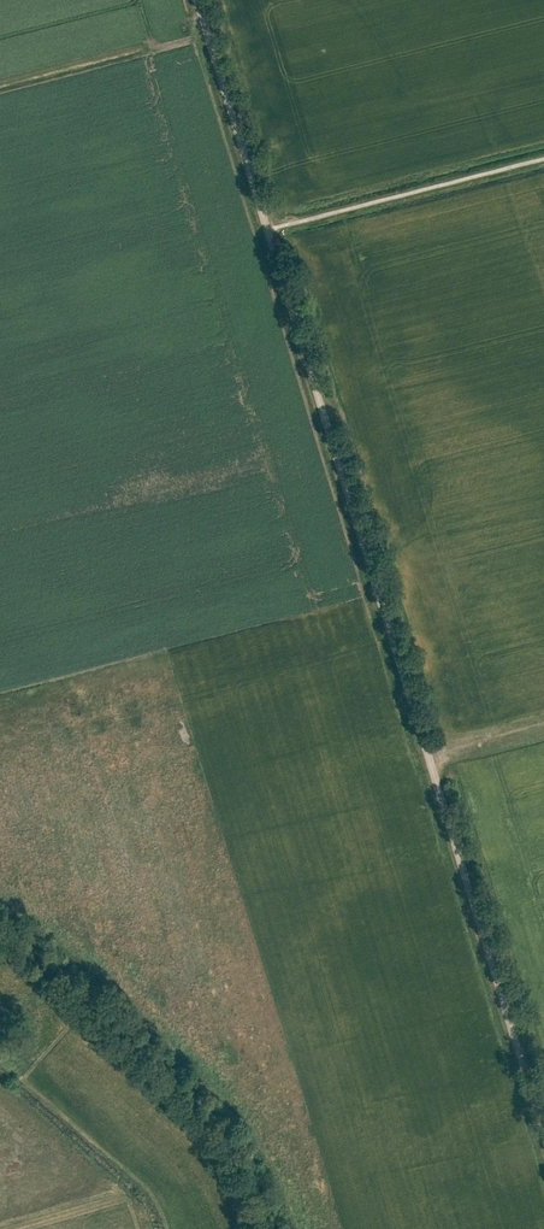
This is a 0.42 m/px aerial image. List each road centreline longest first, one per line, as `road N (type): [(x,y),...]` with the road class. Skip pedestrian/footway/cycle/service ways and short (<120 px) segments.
road 1 (unclassified): [(267,230),(428,755)]
road 2 (unclassified): [(543,1132),(428,755)]
road 3 (unclassified): [(267,230),(197,0)]
road 4 (track): [(428,755),(543,721)]

